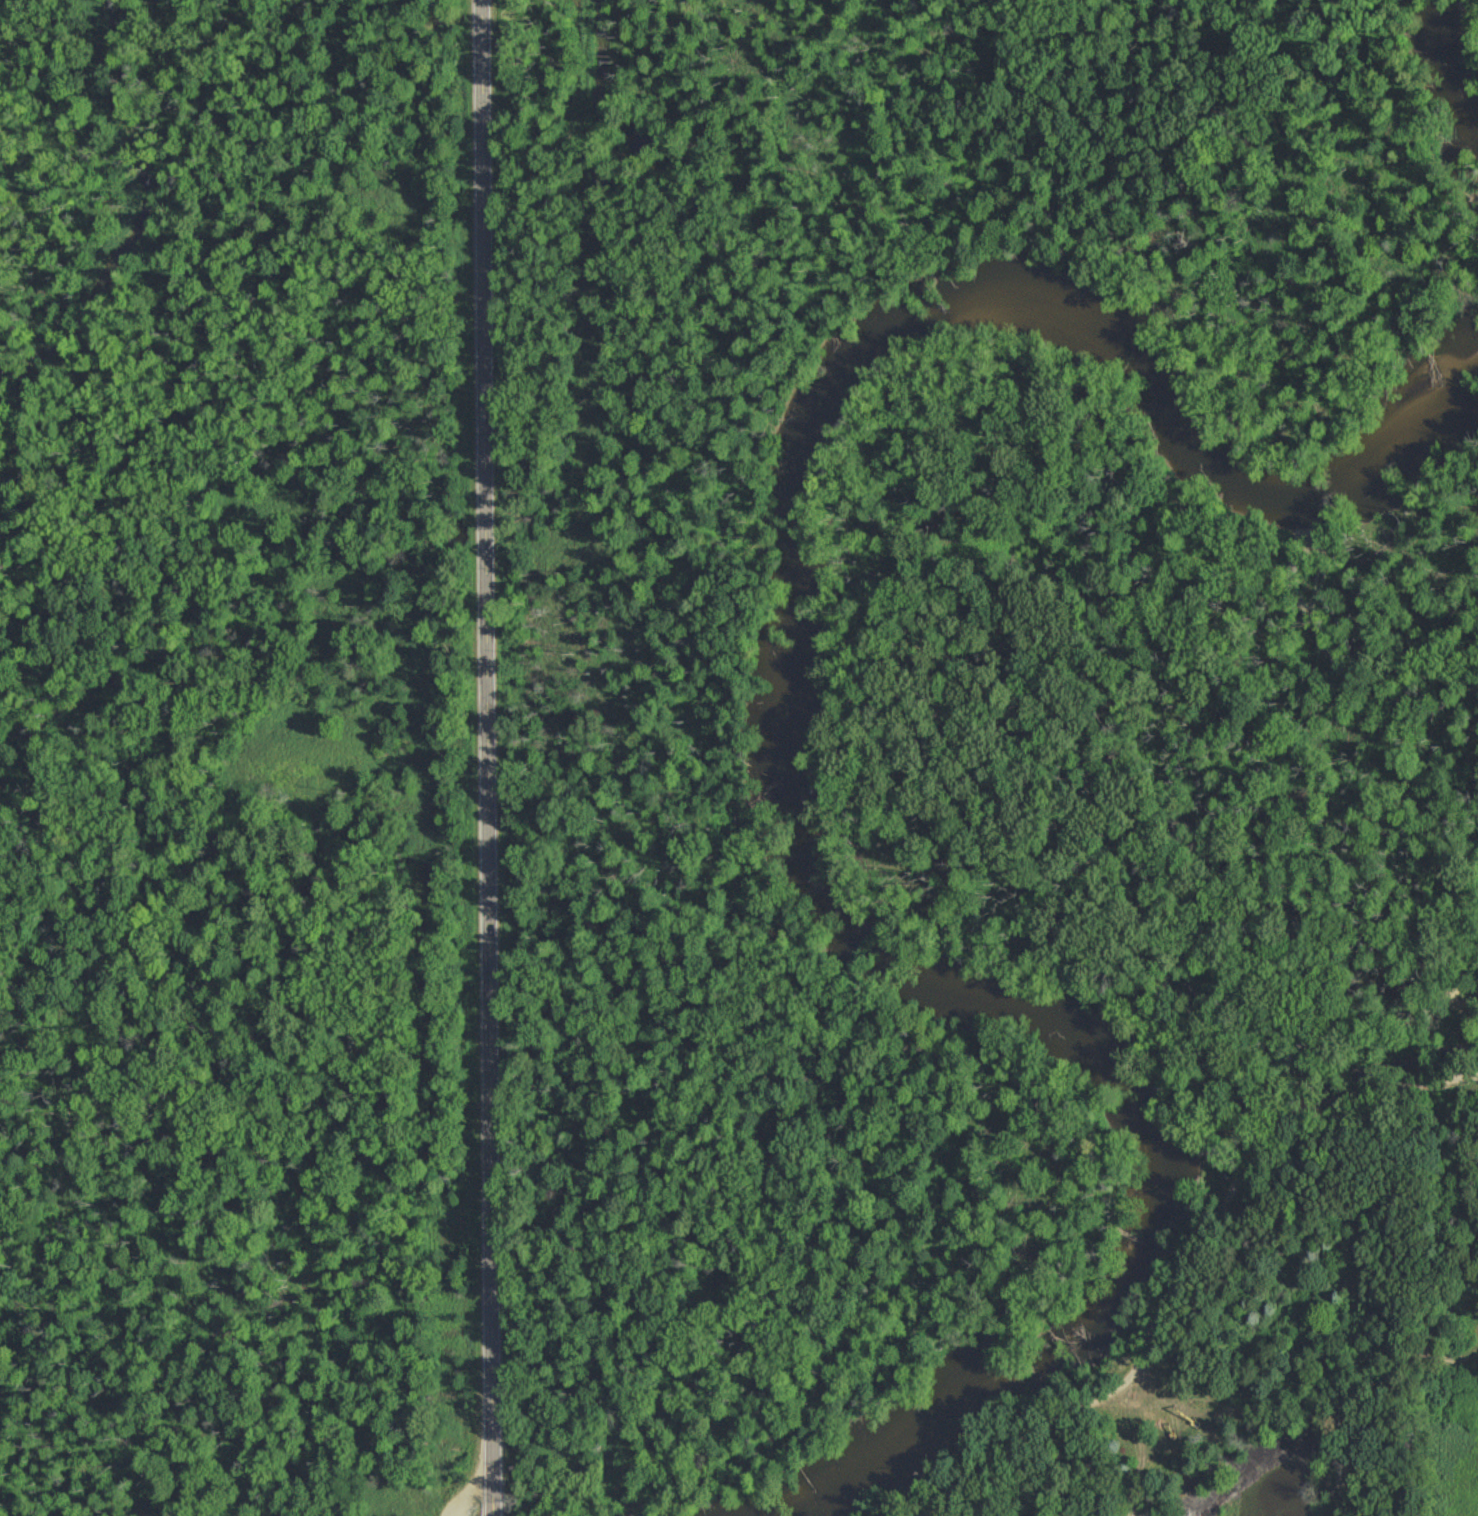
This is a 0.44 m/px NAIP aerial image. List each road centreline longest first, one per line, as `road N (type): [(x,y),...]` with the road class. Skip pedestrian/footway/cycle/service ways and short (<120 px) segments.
road 1 (tertiary): [(488,1515),(471,1126),(473,0)]
road 2 (residential): [(969,1515),(1179,1413)]

